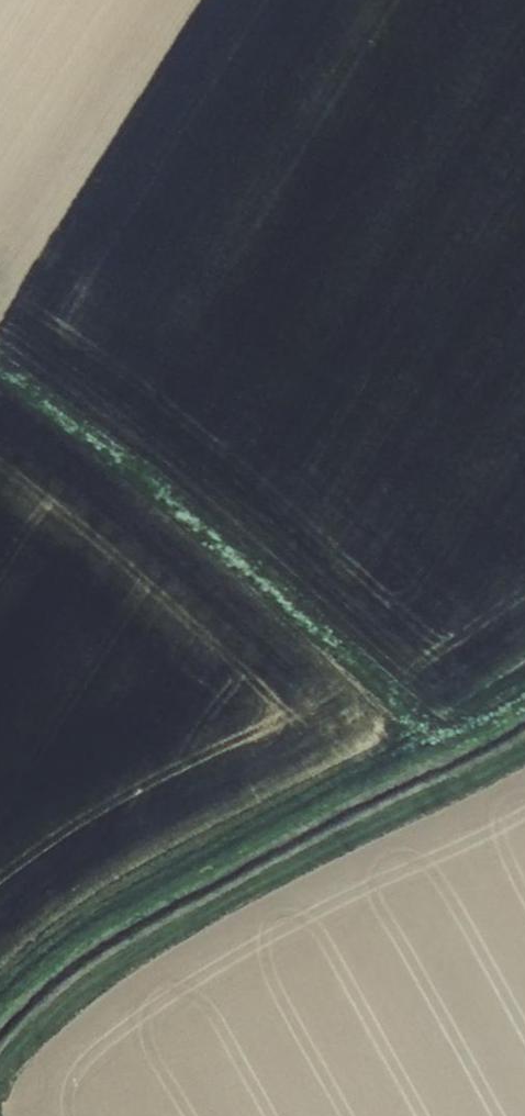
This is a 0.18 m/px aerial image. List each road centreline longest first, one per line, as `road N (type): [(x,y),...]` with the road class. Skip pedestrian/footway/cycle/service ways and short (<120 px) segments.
road 1 (track): [(524,688),(456,743),(84,916),(0,1000)]

